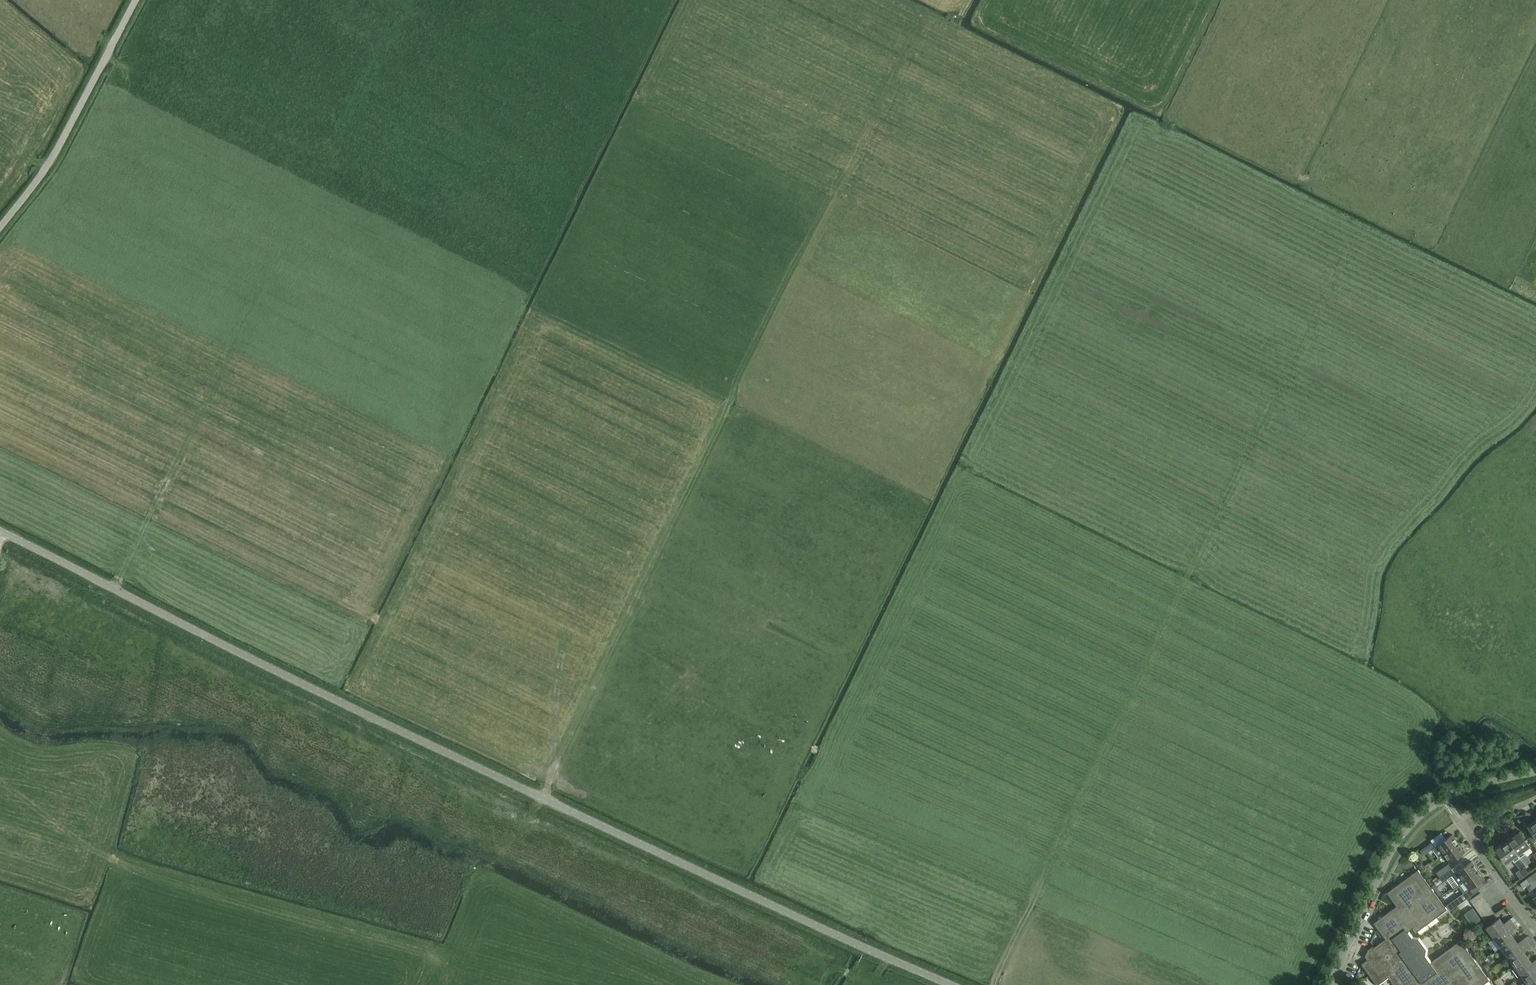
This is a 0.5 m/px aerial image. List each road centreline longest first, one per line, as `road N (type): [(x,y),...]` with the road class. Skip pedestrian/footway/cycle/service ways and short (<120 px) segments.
road 1 (unclassified): [(951,984),(504,779),(0,532)]
road 2 (unclassified): [(0,227),(61,149),(137,0)]
road 3 (unclassified): [(1331,984),(1393,847),(1442,799)]

